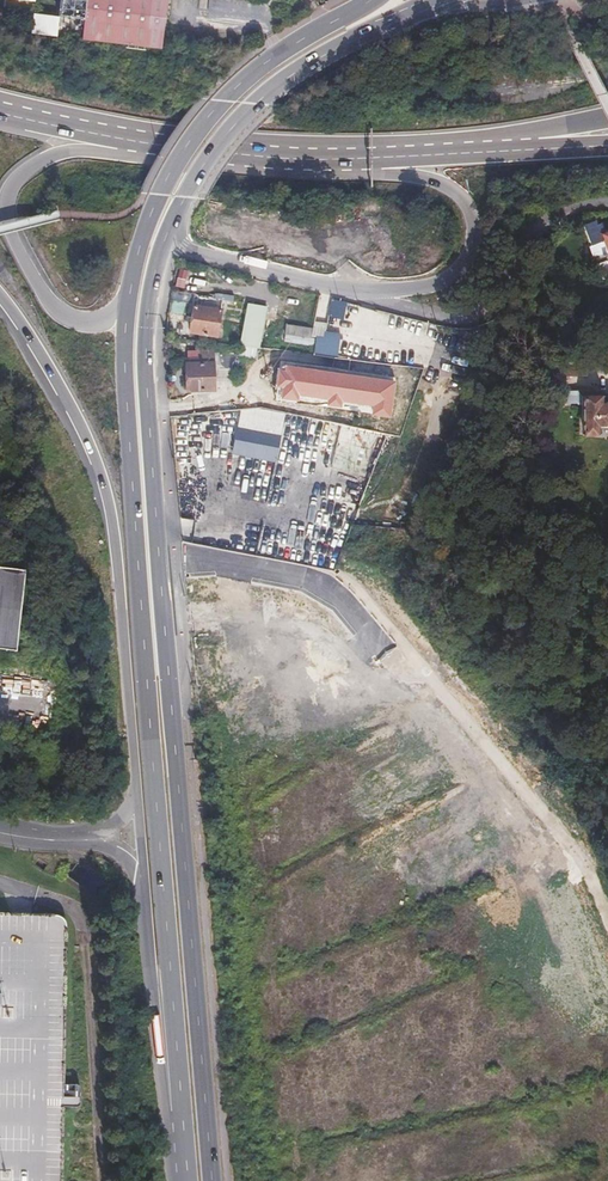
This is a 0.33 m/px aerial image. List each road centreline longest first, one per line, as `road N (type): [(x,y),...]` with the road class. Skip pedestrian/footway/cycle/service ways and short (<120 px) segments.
road 1 (primary): [(215,1180),(146,360),(151,288),(171,226)]
road 2 (primary): [(129,300),(145,691),(181,1163)]
road 3 (trunk): [(0,294),(73,415),(101,494),(119,593),(136,797)]
road 4 (primary): [(368,0),(257,69),(188,142),(151,214),(129,300)]
road 5 (trunk): [(129,300),(101,320),(65,316),(46,298),(7,219),(10,191),(30,167),(126,140)]
road 6 (primary): [(171,226),(257,104),(420,9)]
road 7 (track): [(487,304),(422,407),(384,506),(360,608)]
road 8 (unclassified): [(607,197),(550,213),(487,304),(459,318),(365,293)]
road 9 (primary): [(142,879),(162,1080),(181,1163)]
road 10 (trunk): [(370,158),(387,174),(449,186),(470,206),(476,233),(454,278),(365,293)]
road 11 (trunk): [(126,140),(370,158)]
road 12 (unclassified): [(365,293),(190,251),(171,226)]
road 13 (trunk): [(370,158),(530,147)]
road 14 (trunk): [(0,109),(126,140)]

